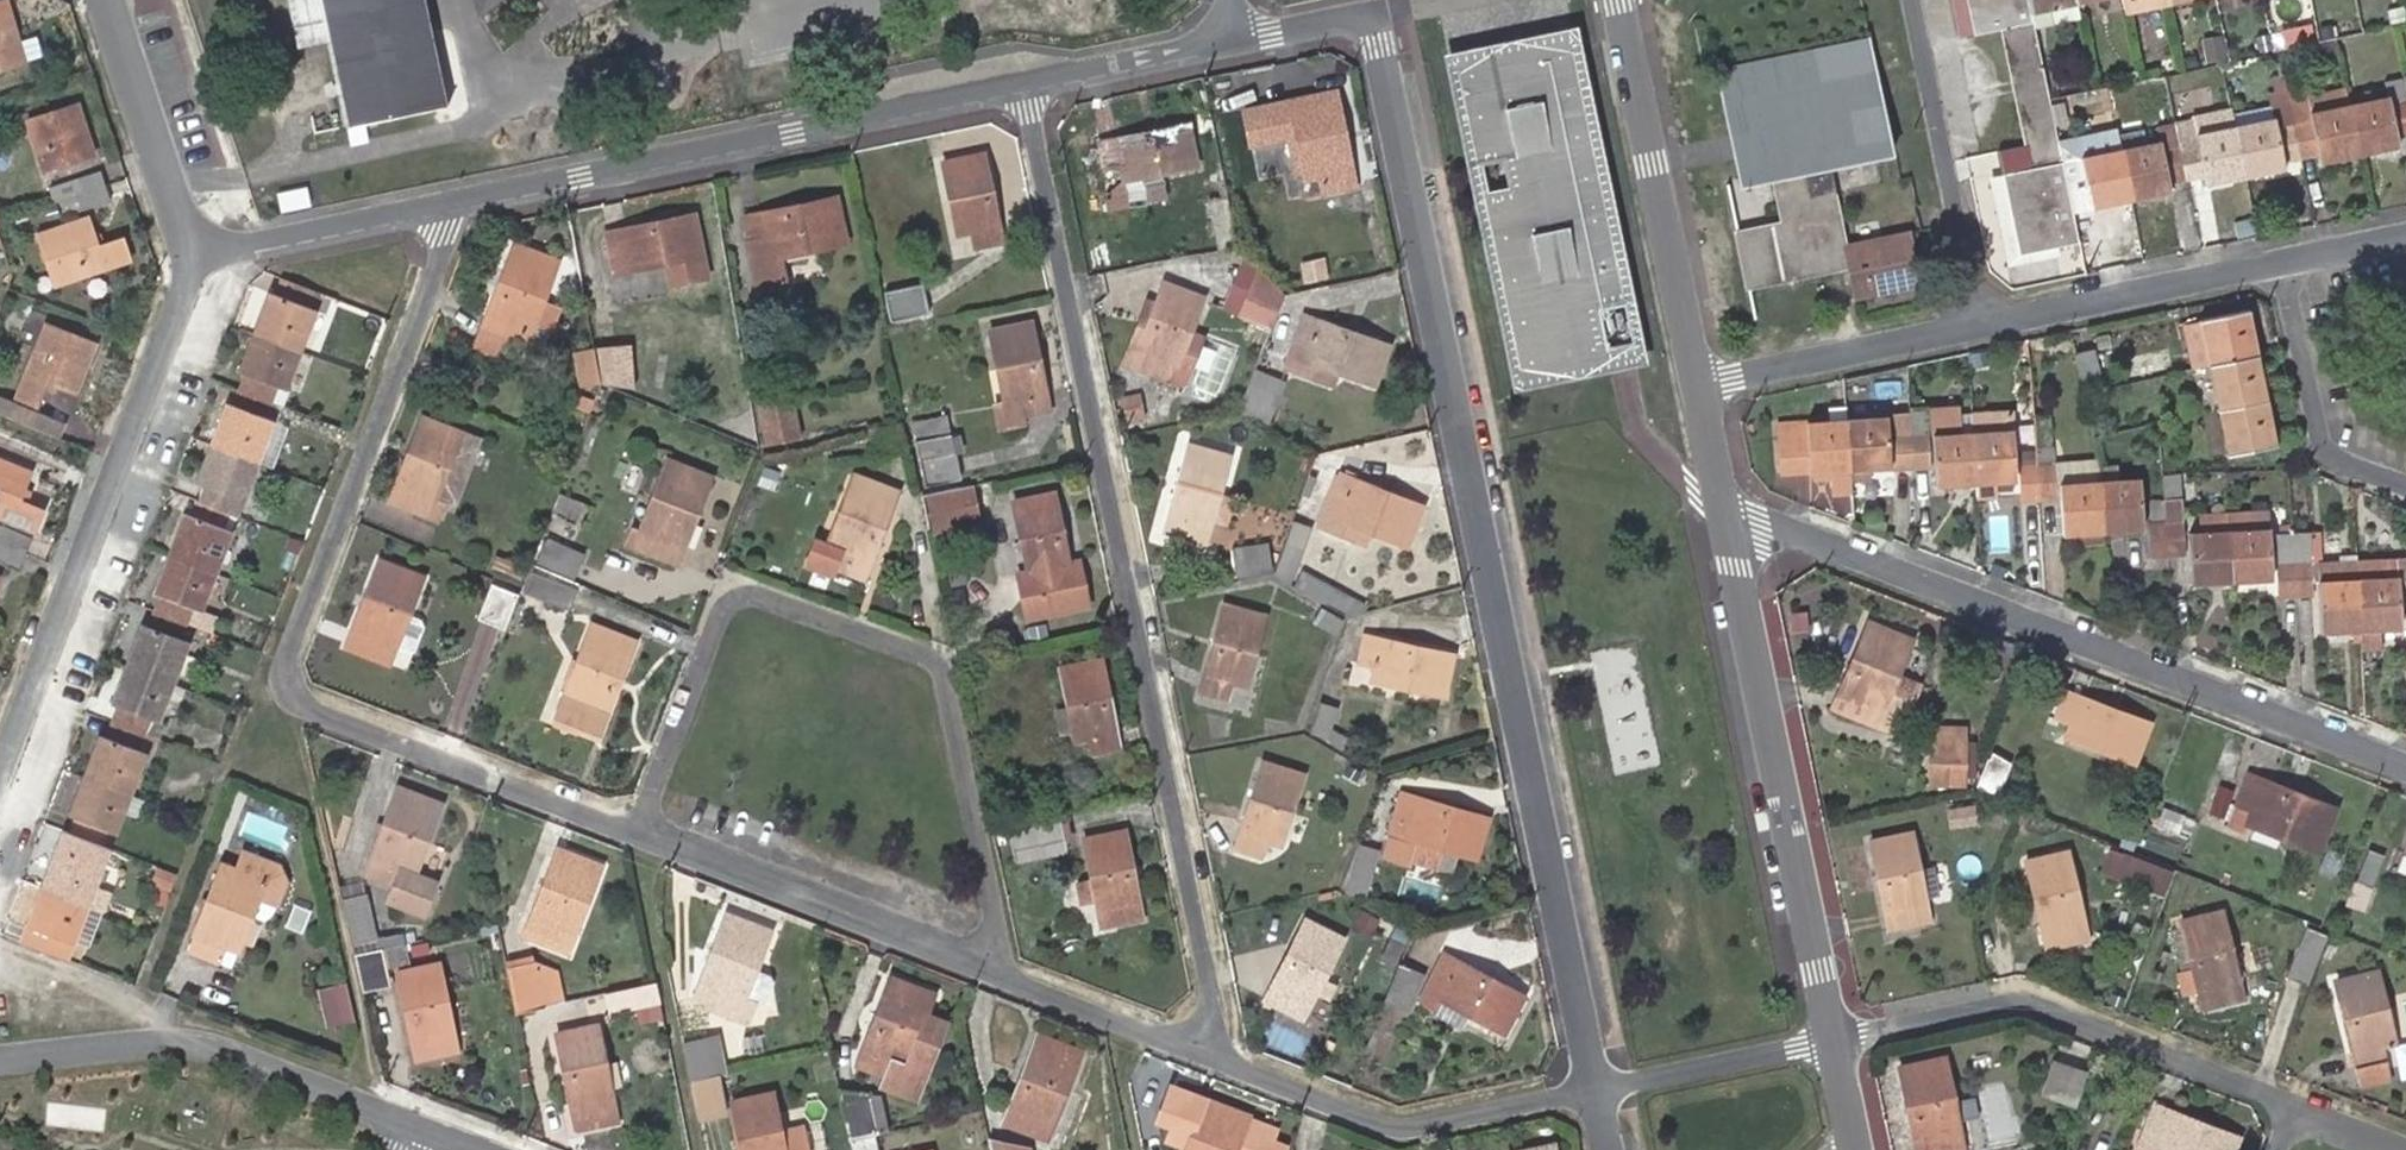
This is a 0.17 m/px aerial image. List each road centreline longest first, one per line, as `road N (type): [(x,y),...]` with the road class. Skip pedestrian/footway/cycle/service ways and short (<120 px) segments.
road 1 (residential): [(1371,19),(1595,1089)]
road 2 (residential): [(1031,88),(1226,1048)]
road 3 (residential): [(638,834),(323,708),(289,658),(463,204)]
road 4 (residential): [(638,834),(717,615),(732,602),(755,595),(931,661),(946,679),(1006,976)]
road 5 (residential): [(1731,519),(2405,762)]
road 6 (residential): [(1031,88),(463,204)]
road 7 (residential): [(194,263),(0,801)]
road 8 (residential): [(1841,1038),(1731,519)]
road 9 (residential): [(1841,1038),(2033,1000),(2294,1105)]
road 10 (residential): [(0,1060),(211,1034),(430,1128)]
road 11 (residential): [(1699,388),(1621,0)]
road 12 (residential): [(1006,976),(638,834)]
road 13 (residential): [(1595,1089),(1404,1128),(1226,1048)]
road 14 (residential): [(1914,0),(1985,329)]
road 15 (residential): [(1985,329),(2294,264)]
road 16 (residential): [(1699,388),(1985,329)]
road 17 (residential): [(194,263),(107,0)]
road 18 (residential): [(463,204),(194,263)]
road 19 (residential): [(1595,1089),(1841,1038)]
road 20 (residential): [(2294,264),(2330,429),(2405,460)]
road 21 (residential): [(1226,1048),(1113,1018),(1006,976)]
road 22 (residential): [(1239,40),(1031,88)]
road 23 (residential): [(1731,519),(1699,388)]
road 24 (residential): [(1371,19),(1239,40)]
road 25 (residential): [(2294,1105),(2405,1149)]

